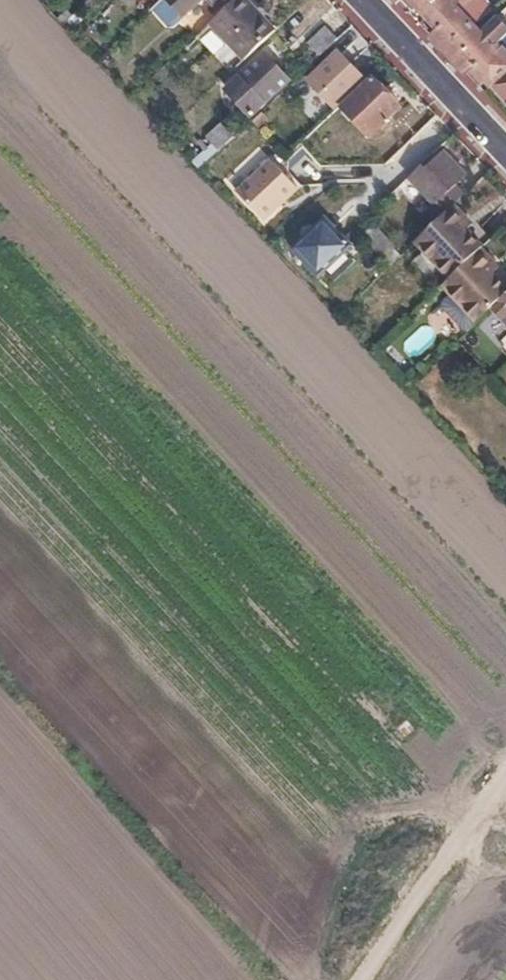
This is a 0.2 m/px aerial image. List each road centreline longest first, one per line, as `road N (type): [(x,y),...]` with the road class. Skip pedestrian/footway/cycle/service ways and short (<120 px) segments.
road 1 (track): [(360,979),(505,770)]
road 2 (residential): [(505,153),(363,0)]

